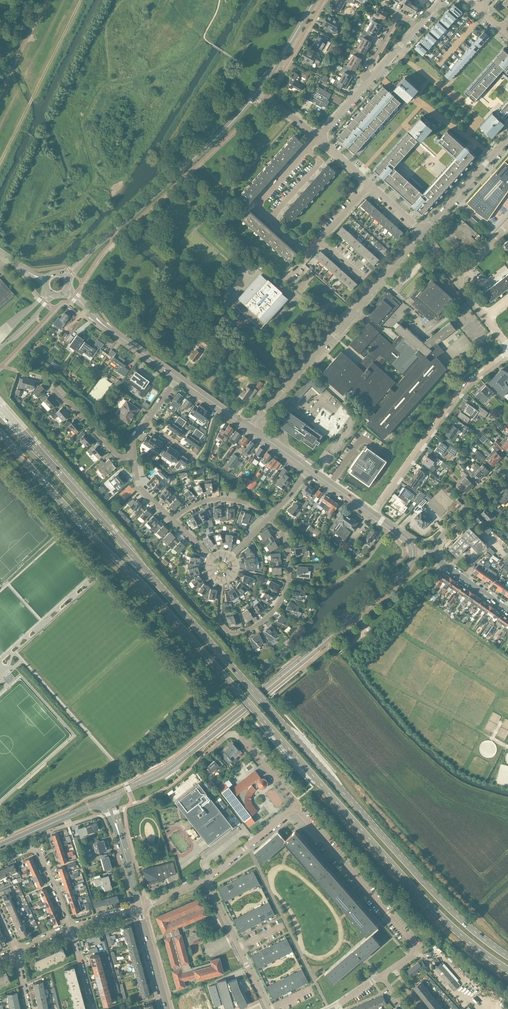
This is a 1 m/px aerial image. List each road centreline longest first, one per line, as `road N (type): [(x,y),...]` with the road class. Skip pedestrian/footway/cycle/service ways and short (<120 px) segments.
road 1 (secondary): [(507,956),(428,887),(0,406)]
road 2 (secondary): [(0,433),(438,913),(507,970)]
road 3 (tertiary): [(105,799),(189,752),(405,570),(413,554)]
road 4 (tertiary): [(65,276),(257,92)]
road 5 (residential): [(249,427),(422,233)]
road 6 (residential): [(393,968),(417,947),(296,808)]
road 7 (residential): [(371,514),(458,394),(507,352)]
road 8 (residential): [(269,518),(289,557),(275,610),(261,624),(229,633),(220,622),(222,580)]
road 9 (track): [(0,163),(81,0)]
road 10 (residential): [(134,456),(119,458),(48,379),(22,372)]
road 11 (tertiary): [(178,378),(66,290)]
road 12 (residential): [(296,808),(236,735),(205,756)]
road 13 (residential): [(422,233),(507,137)]

